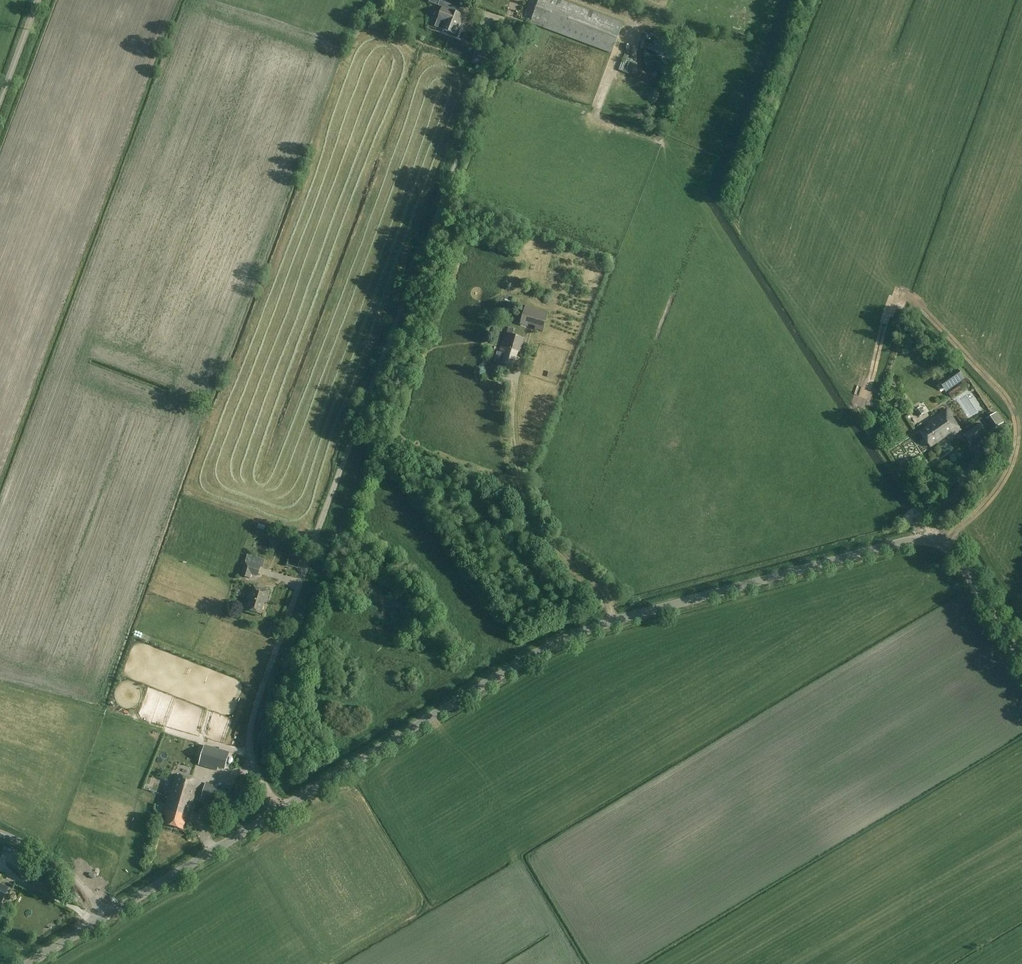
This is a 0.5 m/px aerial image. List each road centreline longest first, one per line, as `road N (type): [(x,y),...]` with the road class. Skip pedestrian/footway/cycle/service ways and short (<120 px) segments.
road 1 (unclassified): [(1021,661),(953,555),(930,540),(640,614),(521,662),(104,916)]
road 2 (track): [(615,622),(528,496),(513,440),(515,380)]
road 3 (unclassified): [(104,916),(59,866),(0,833)]

